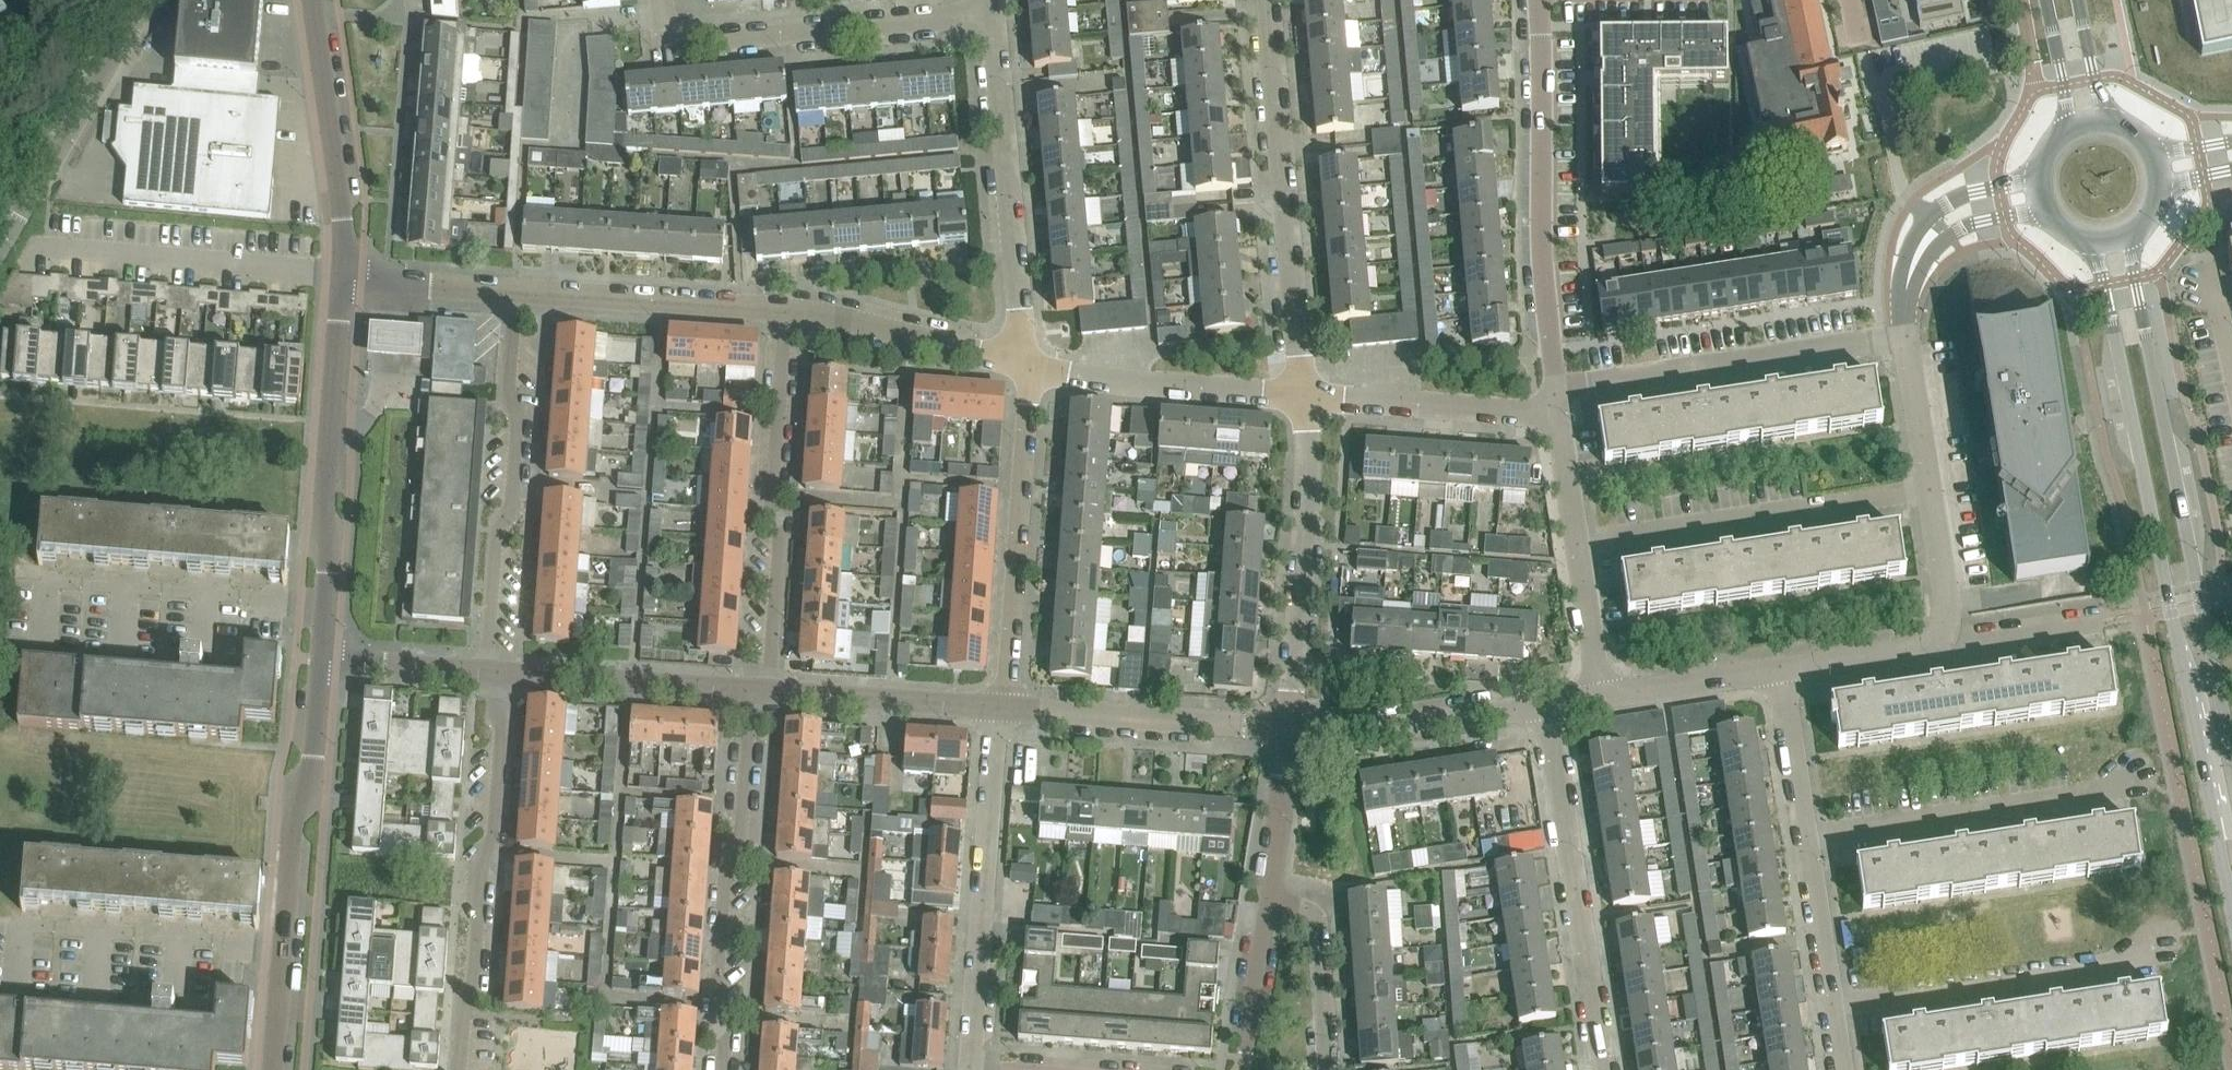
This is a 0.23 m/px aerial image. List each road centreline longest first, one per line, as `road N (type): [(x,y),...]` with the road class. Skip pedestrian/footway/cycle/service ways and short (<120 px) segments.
road 1 (secondary): [(2094,246),(2231,901)]
road 2 (secondary): [(2231,754),(2132,240)]
road 3 (residential): [(490,671),(501,723),(495,838),(481,853),(457,1069)]
road 4 (residential): [(1307,395),(1265,0)]
road 5 (residential): [(515,288),(507,396),(517,411),(512,506),(496,533),(490,671)]
road 6 (residential): [(726,1069),(728,1041),(718,1013),(727,857),(741,837),(750,689)]
road 7 (residential): [(1553,386),(1539,0)]
road 8 (residential): [(769,691),(785,306)]
road 9 (unclassified): [(1546,704),(1602,1069)]
road 10 (residential): [(970,1069),(1003,707)]
road 11 (residential): [(1577,543),(1929,495)]
road 12 (residential): [(1026,367),(988,14)]
road 13 (residential): [(1553,386),(1904,335)]
road 14 (residential): [(988,14),(695,39),(668,28),(662,0)]
road 15 (residential): [(1805,834),(2099,791),(2137,768)]
road 16 (residential): [(1003,707),(1026,367)]
road 17 (residential): [(1832,1005),(2109,960),(2162,938)]
road 18 (residential): [(323,606),(322,500),(342,273)]
road 19 (residential): [(1307,395),(1289,726)]
road 20 (residential): [(342,273),(34,244)]
road 21 (residential): [(281,946),(291,824),(309,786),(319,659)]
road 22 (residential): [(1289,726),(1003,707)]
road 23 (residential): [(0,243),(144,0)]
road 24 (residential): [(1307,395),(1026,367)]
road 25 (unclassified): [(342,273),(344,215),(313,0)]
road 26 (residential): [(323,606),(49,581)]
road 27 (residential): [(785,306),(515,288)]
road 28 (residential): [(750,689),(490,671)]
road 29 (residential): [(281,946),(22,926)]
road 30 (residential): [(1546,704),(1383,729),(1289,726)]
road 31 (residential): [(1557,411),(1307,395)]
road 32 (residential): [(1026,367),(785,306)]
road 33 (residential): [(1003,707),(769,691)]
road 34 (unclassified): [(1328,1069),(1316,926),(1305,911),(1268,902)]
road 35 (residential): [(1778,668),(1600,696)]
road 36 (unclassified): [(1268,902),(1289,726)]
road 37 (residential): [(515,288),(342,273)]
road 38 (residential): [(1832,1005),(1805,834)]
road 39 (residential): [(1948,640),(1778,668)]
road 40 (residential): [(490,671),(319,659)]
road 41 (unclassified): [(1244,1069),(1268,902)]
road 42 (residential): [(1805,834),(1778,668)]
road 43 (residential): [(2111,616),(1948,640)]
road 44 (residential): [(1929,495),(1904,335)]
road 45 (residential): [(1600,696),(1577,543)]
road 46 (residential): [(1948,640),(1929,495)]
road 47 (residential): [(2039,178),(1945,204),(1929,238)]
road 48 (residential): [(1577,543),(1557,411)]
road 49 (secondary): [(2047,0),(2071,125)]
road 50 (residential): [(270,1069),(281,946)]
road 51 (secondary): [(2109,117),(2079,0)]

